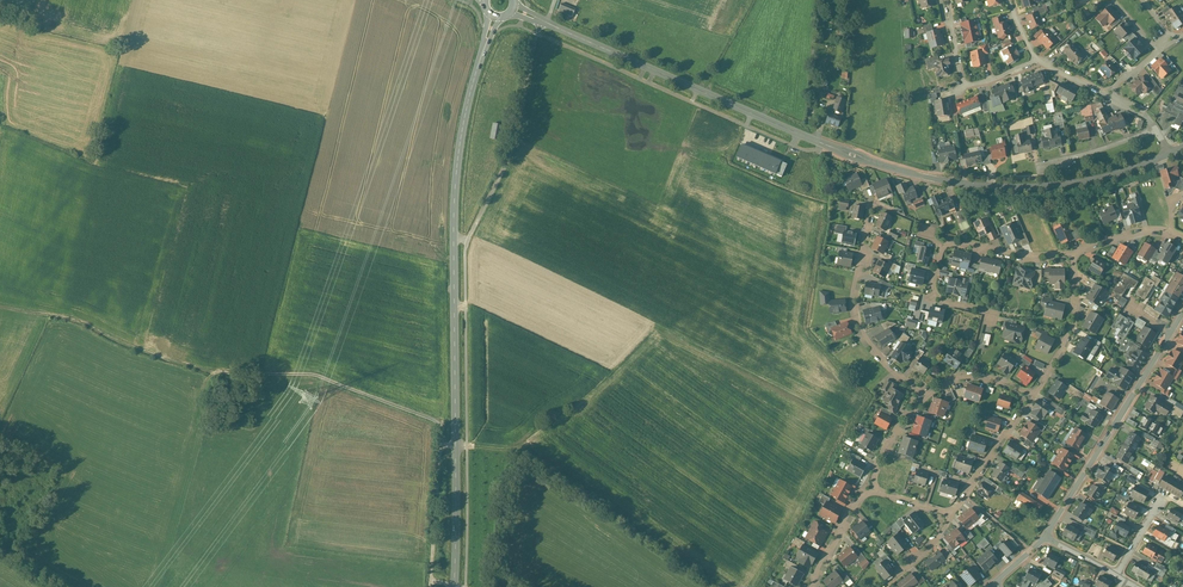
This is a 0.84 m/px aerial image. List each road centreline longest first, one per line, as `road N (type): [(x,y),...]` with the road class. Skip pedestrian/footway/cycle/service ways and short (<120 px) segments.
road 1 (tertiary): [(1168,154),(1058,186),(922,177),(824,144),(514,9)]
road 2 (secondary): [(455,586),(456,184),(467,110),(495,17)]
road 3 (unclassified): [(208,374),(316,375),(435,420),(429,586)]
road 4 (residential): [(1171,331),(1045,537)]
road 5 (residential): [(923,396),(873,348),(858,322),(855,290),(870,213)]
road 6 (residential): [(1068,252),(1074,317),(1032,395)]
road 7 (residential): [(1032,395),(949,518)]
road 8 (residential): [(1068,252),(1032,257),(943,246)]

